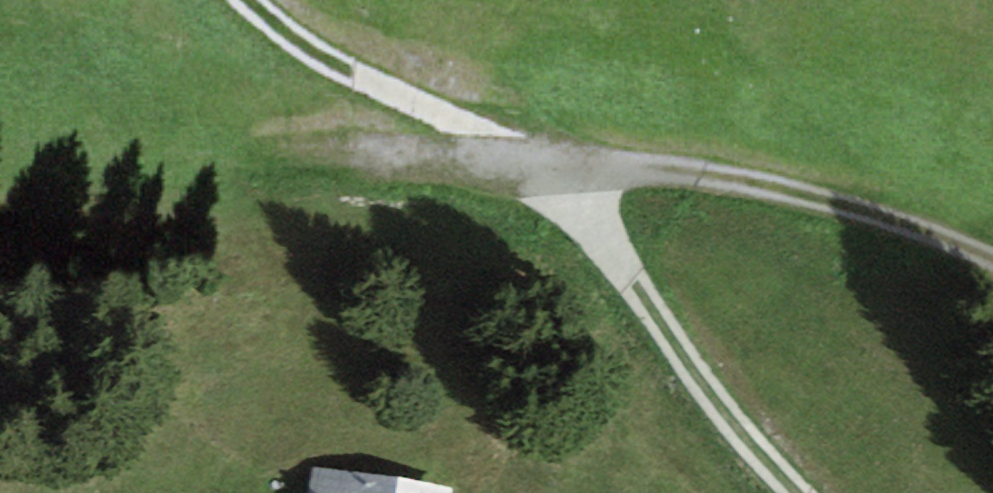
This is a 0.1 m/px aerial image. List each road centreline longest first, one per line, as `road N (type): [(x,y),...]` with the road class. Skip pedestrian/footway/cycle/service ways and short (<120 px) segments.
road 1 (track): [(253,0),(326,70),(521,162),(640,279),(775,457),(811,492)]
road 2 (track): [(992,258),(852,203),(675,173),(279,158)]

